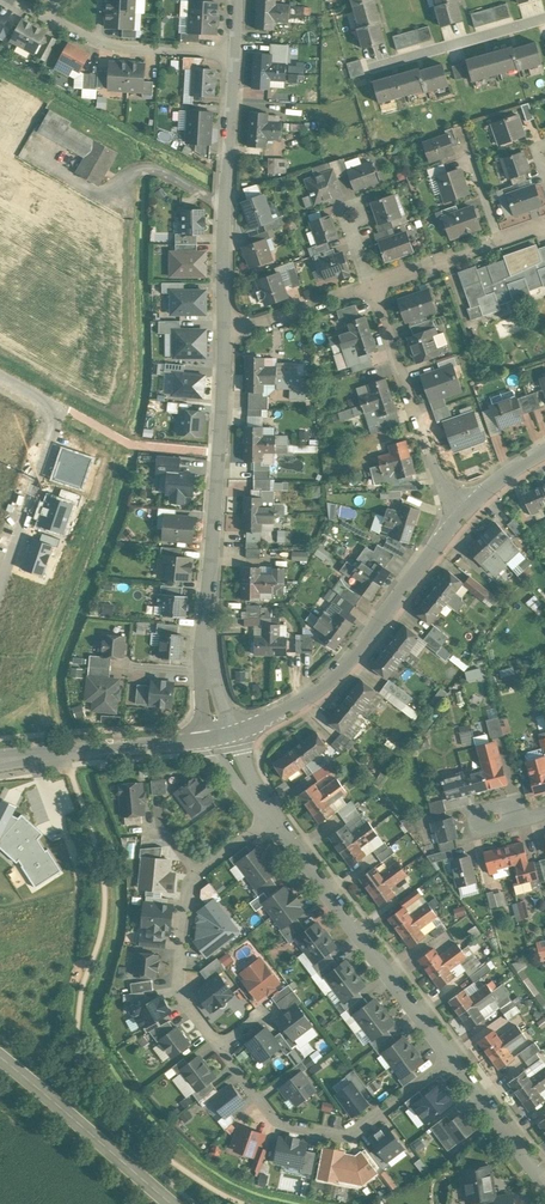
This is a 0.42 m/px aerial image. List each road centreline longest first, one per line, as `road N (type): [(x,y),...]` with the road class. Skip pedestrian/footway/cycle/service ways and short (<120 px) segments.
road 1 (residential): [(452,1057),(352,1133),(282,1123),(182,996),(186,886),(275,820)]
road 2 (residential): [(225,331),(209,668)]
road 3 (unclassified): [(452,1057),(275,820)]
road 4 (residential): [(235,52),(225,331)]
road 5 (tertiary): [(280,711),(346,665),(453,526)]
road 6 (residential): [(373,285),(453,526)]
road 7 (residential): [(0,580),(56,406),(0,376)]
road 8 (secondary): [(172,1203),(0,1056)]
road 9 (residential): [(50,18),(117,46),(235,52)]
road 10 (residential): [(544,223),(373,285)]
road 11 (residential): [(370,65),(544,15)]
road 12 (residential): [(373,285),(225,331)]
road 13 (unclassified): [(544,1177),(452,1057)]
road 14 (tertiary): [(35,754),(168,742)]

